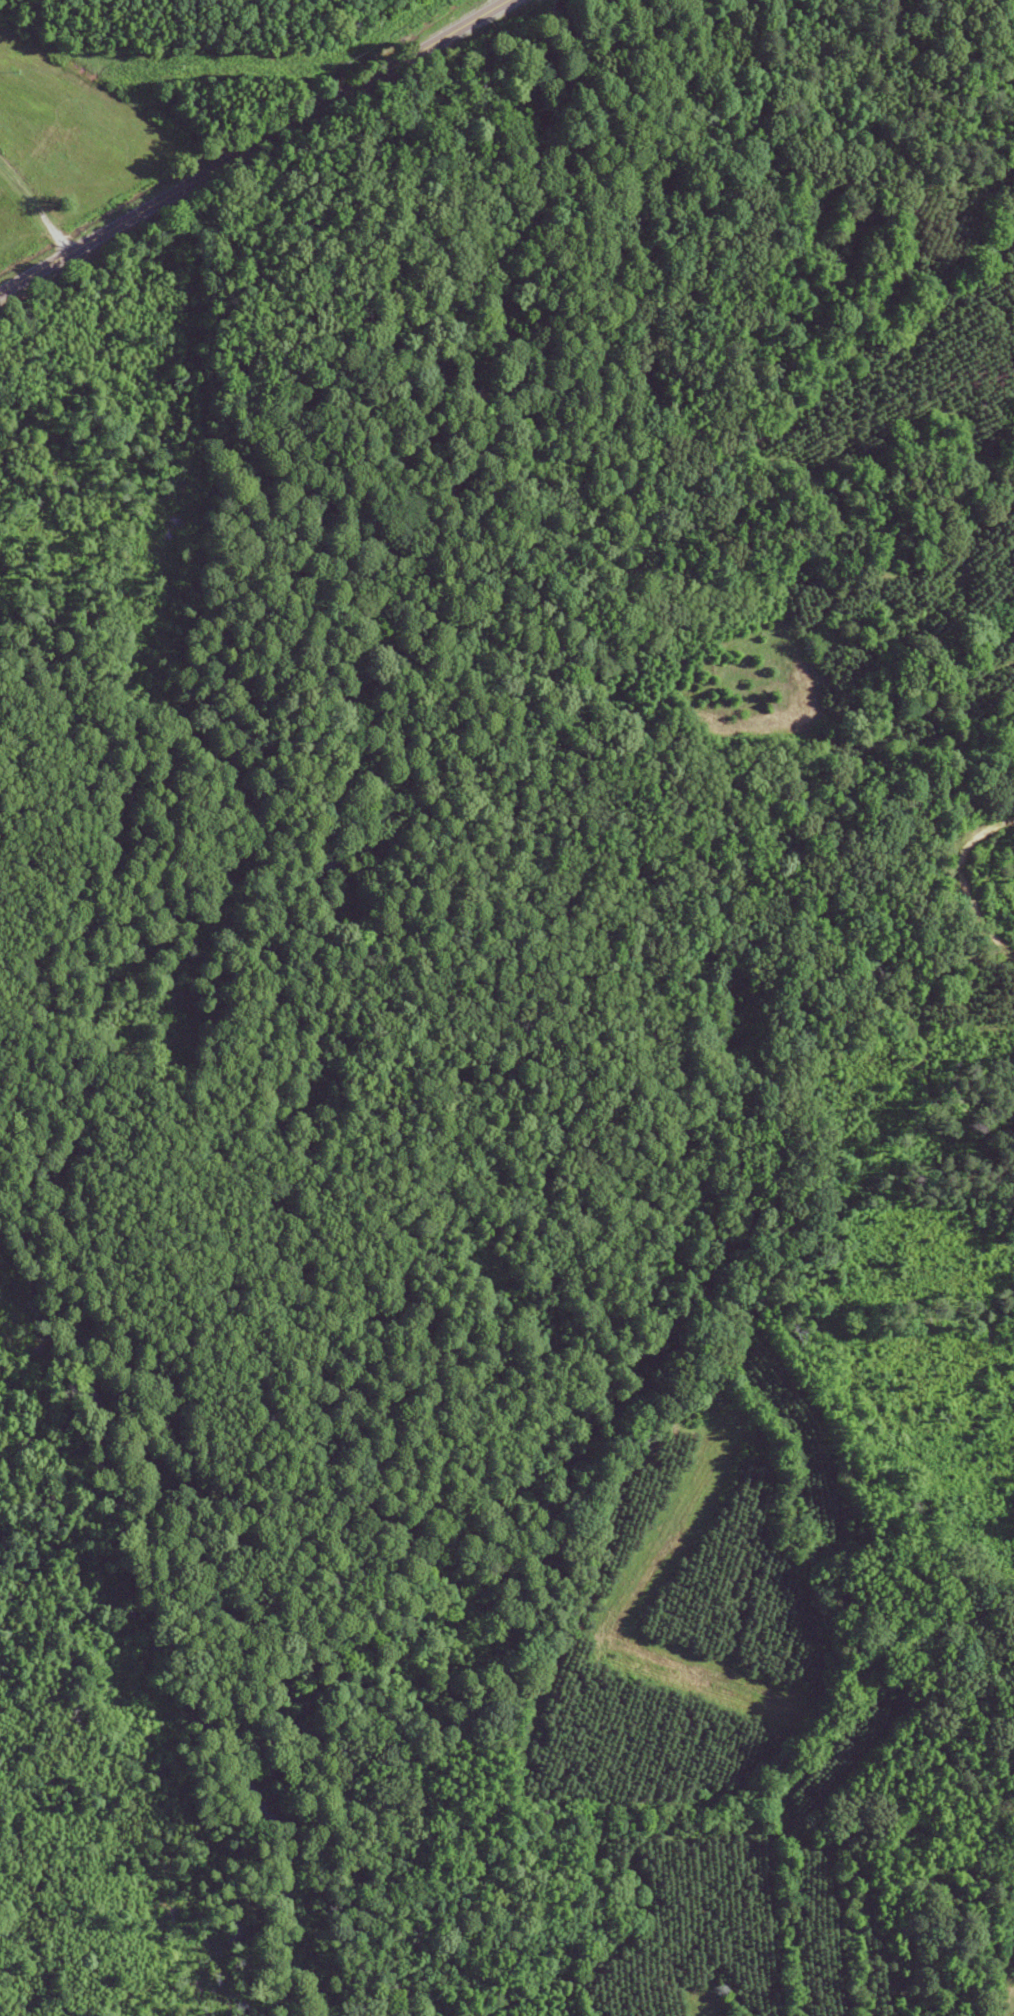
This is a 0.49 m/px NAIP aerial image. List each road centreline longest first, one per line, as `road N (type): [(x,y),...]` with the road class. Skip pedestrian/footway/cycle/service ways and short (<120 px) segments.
road 1 (tertiary): [(0,292),(506,0)]

